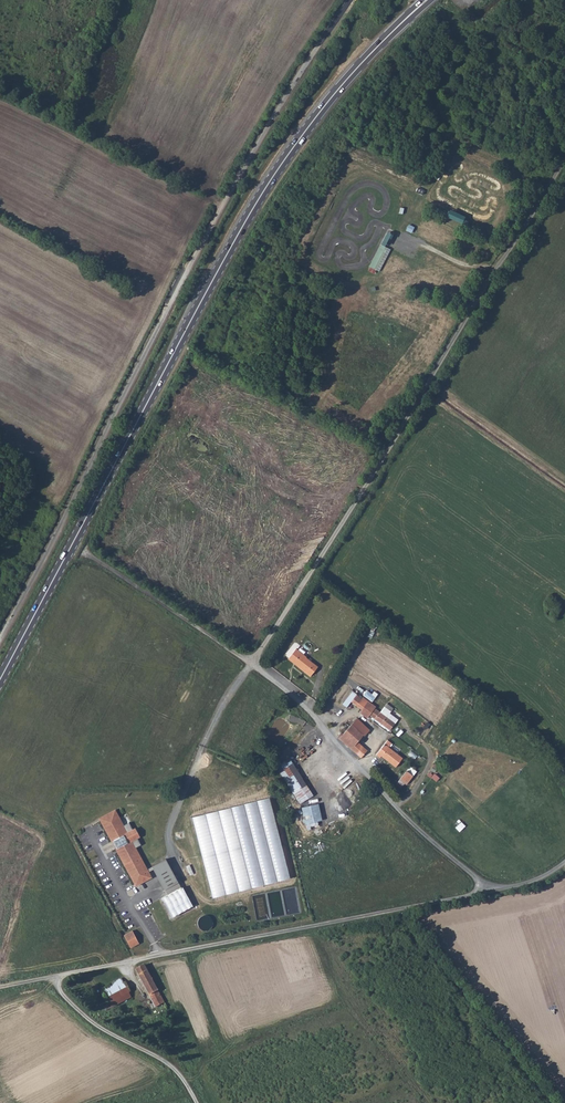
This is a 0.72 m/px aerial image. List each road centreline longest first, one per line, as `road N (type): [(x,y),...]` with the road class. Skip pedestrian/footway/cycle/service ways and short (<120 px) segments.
road 1 (primary): [(0,679),(267,186),(341,86),(418,7)]
road 2 (unclassified): [(0,640),(189,265),(351,0)]
road 3 (unclassified): [(564,157),(251,664)]
road 4 (unclassified): [(484,893),(0,987)]
road 5 (unclassified): [(251,664),(301,702),(484,893)]
road 6 (unclassified): [(251,664),(201,748),(169,829),(178,868)]
road 7 (unclassified): [(80,550),(251,664)]
road 8 (track): [(196,1102),(176,1071),(102,1029),(53,976)]
road 9 (track): [(440,14),(564,70)]

